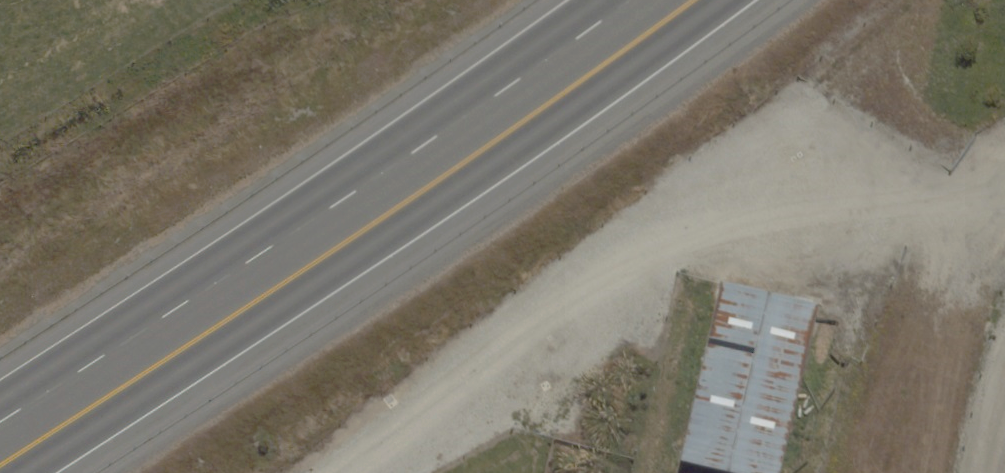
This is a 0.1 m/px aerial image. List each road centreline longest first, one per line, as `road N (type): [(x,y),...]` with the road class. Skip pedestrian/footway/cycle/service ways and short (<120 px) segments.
road 1 (trunk): [(0,467),(354,240),(692,0)]
road 2 (track): [(302,472),(803,146),(1004,113)]

